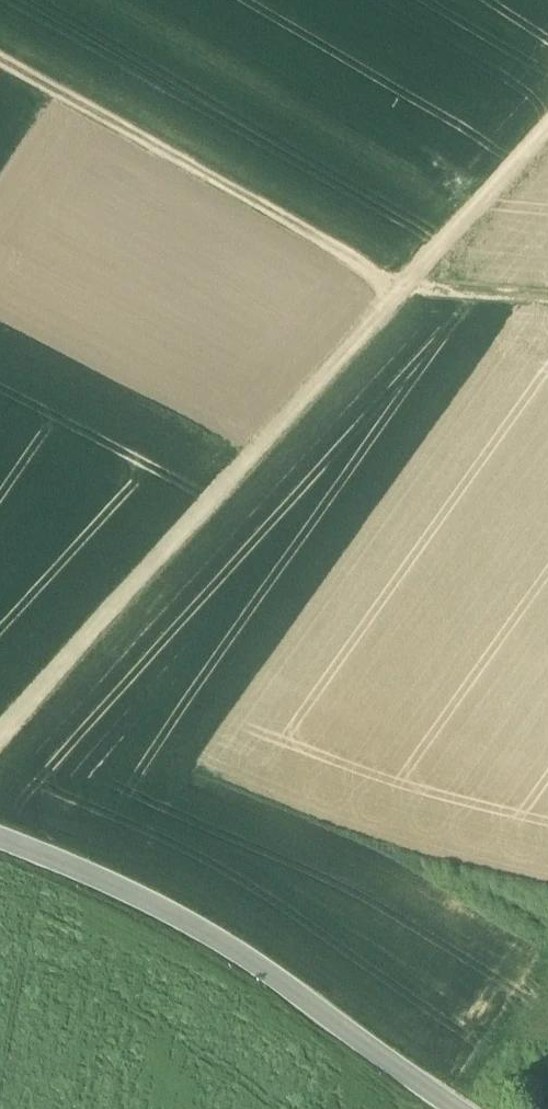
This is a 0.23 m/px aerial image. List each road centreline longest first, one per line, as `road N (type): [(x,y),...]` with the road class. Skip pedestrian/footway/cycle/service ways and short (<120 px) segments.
road 1 (track): [(0,65),(374,279),(547,295)]
road 2 (track): [(0,728),(306,389),(388,271)]
road 3 (track): [(547,879),(431,850),(26,699)]
road 4 (secondary): [(454,1108),(225,943),(0,839)]
road 5 (track): [(547,104),(388,271)]

